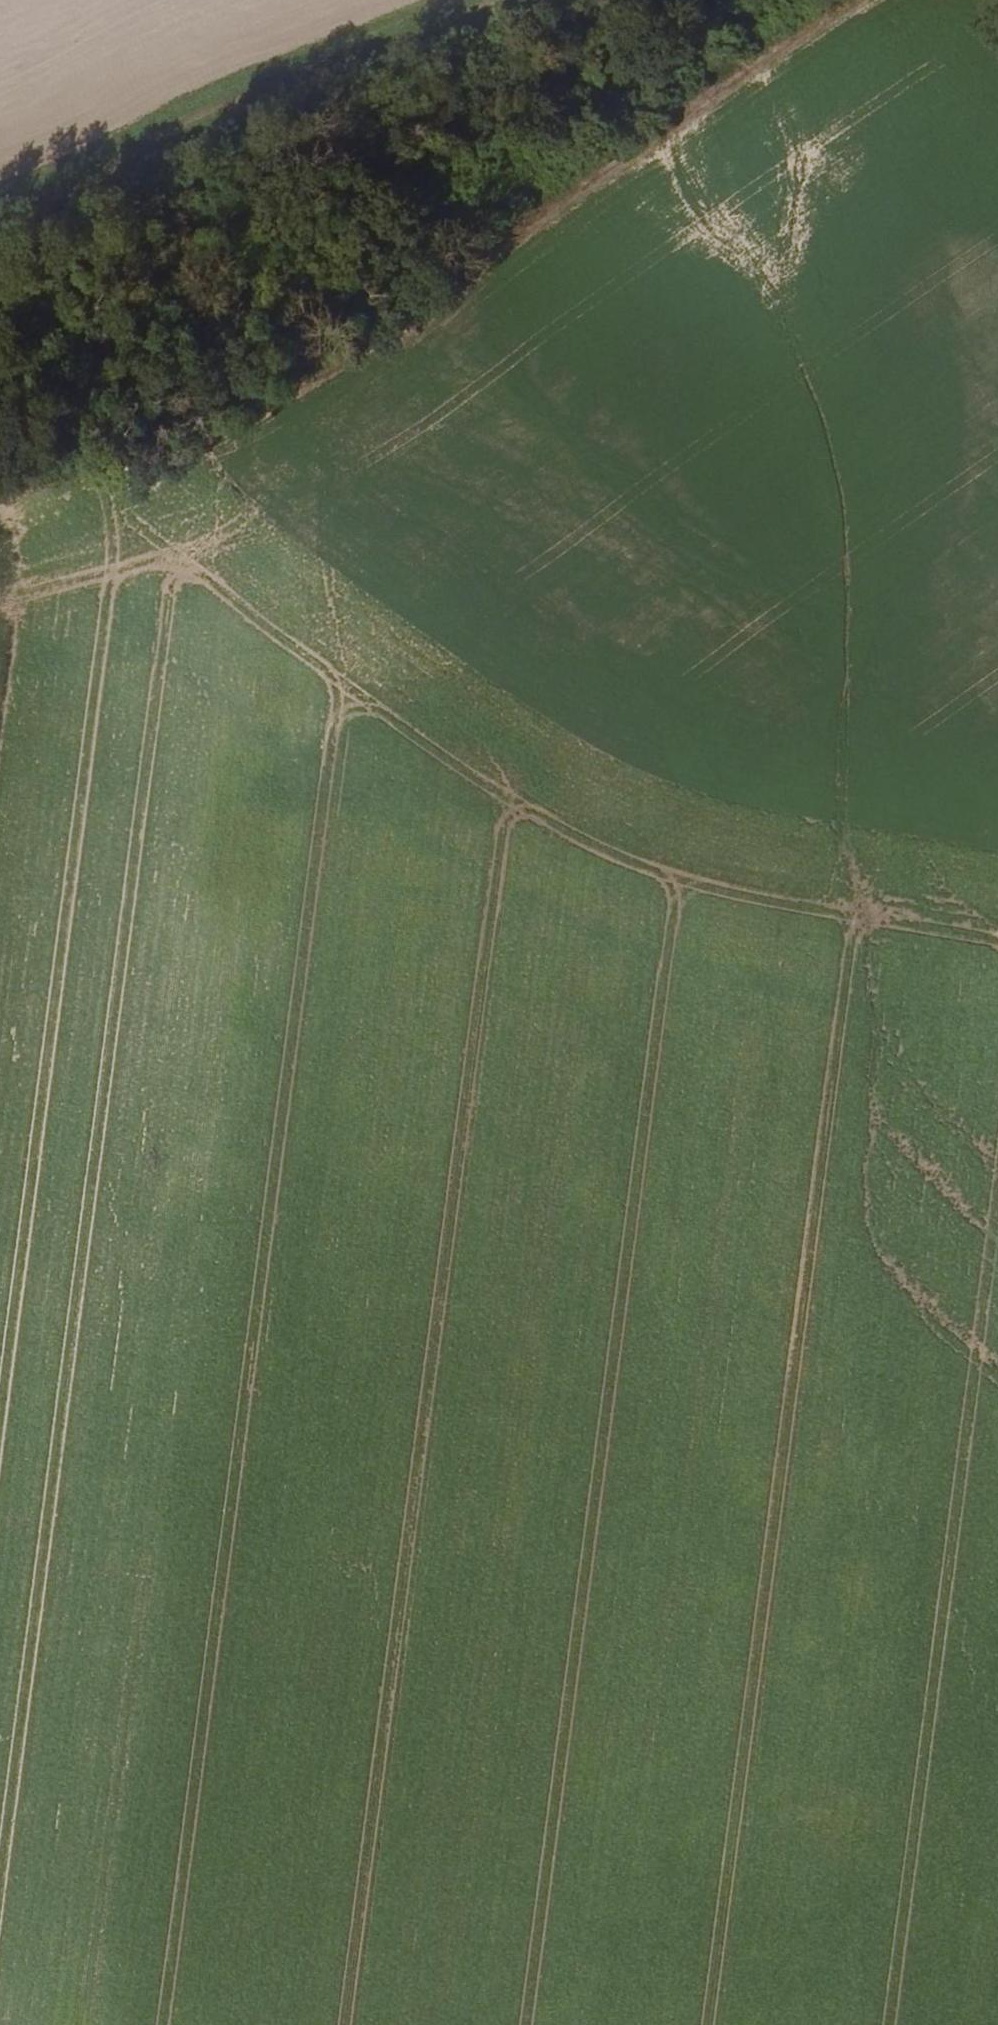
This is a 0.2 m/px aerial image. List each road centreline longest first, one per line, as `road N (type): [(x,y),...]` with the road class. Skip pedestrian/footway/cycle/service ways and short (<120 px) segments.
road 1 (track): [(0,201),(469,0)]

